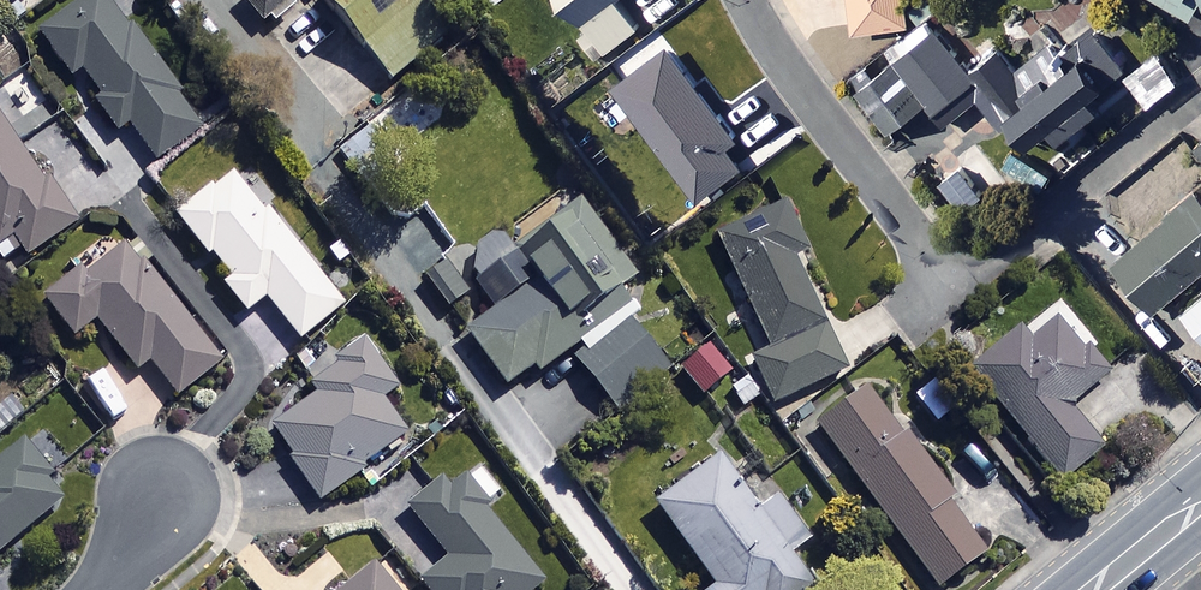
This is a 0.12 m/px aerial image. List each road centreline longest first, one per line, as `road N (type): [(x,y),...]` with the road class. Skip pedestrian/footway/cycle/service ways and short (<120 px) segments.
road 1 (residential): [(1200,89),(953,283),(771,49),(746,0)]
road 2 (secondary): [(1200,502),(1095,589)]
road 3 (residential): [(161,490),(95,589)]

